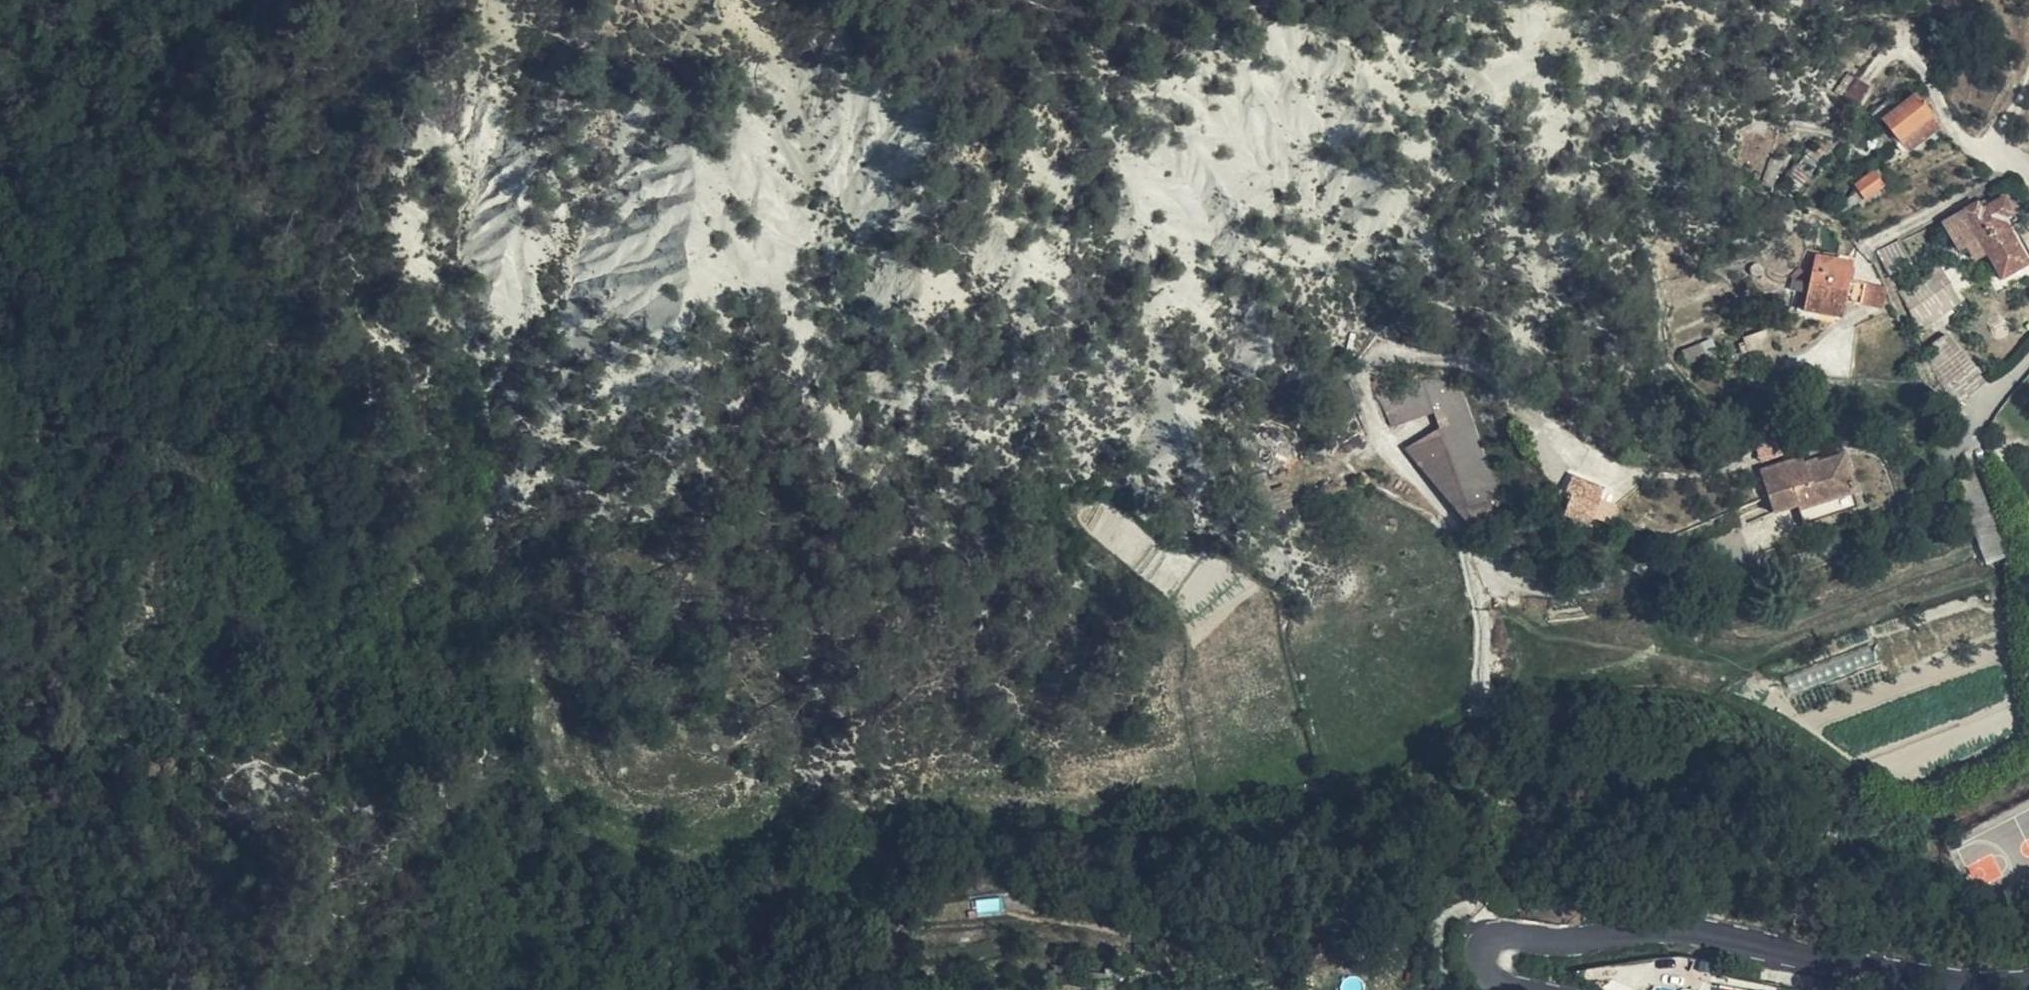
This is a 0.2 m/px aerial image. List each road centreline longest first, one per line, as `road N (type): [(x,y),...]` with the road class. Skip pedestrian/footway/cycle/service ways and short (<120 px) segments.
road 1 (tertiary): [(1541,989),(1484,968),(1483,942),(1493,932),(1565,939),(1701,929),(1825,962),(2028,986)]
road 2 (residential): [(2028,177),(1962,143),(1920,64),(1905,55),(1890,55),(1867,75)]

